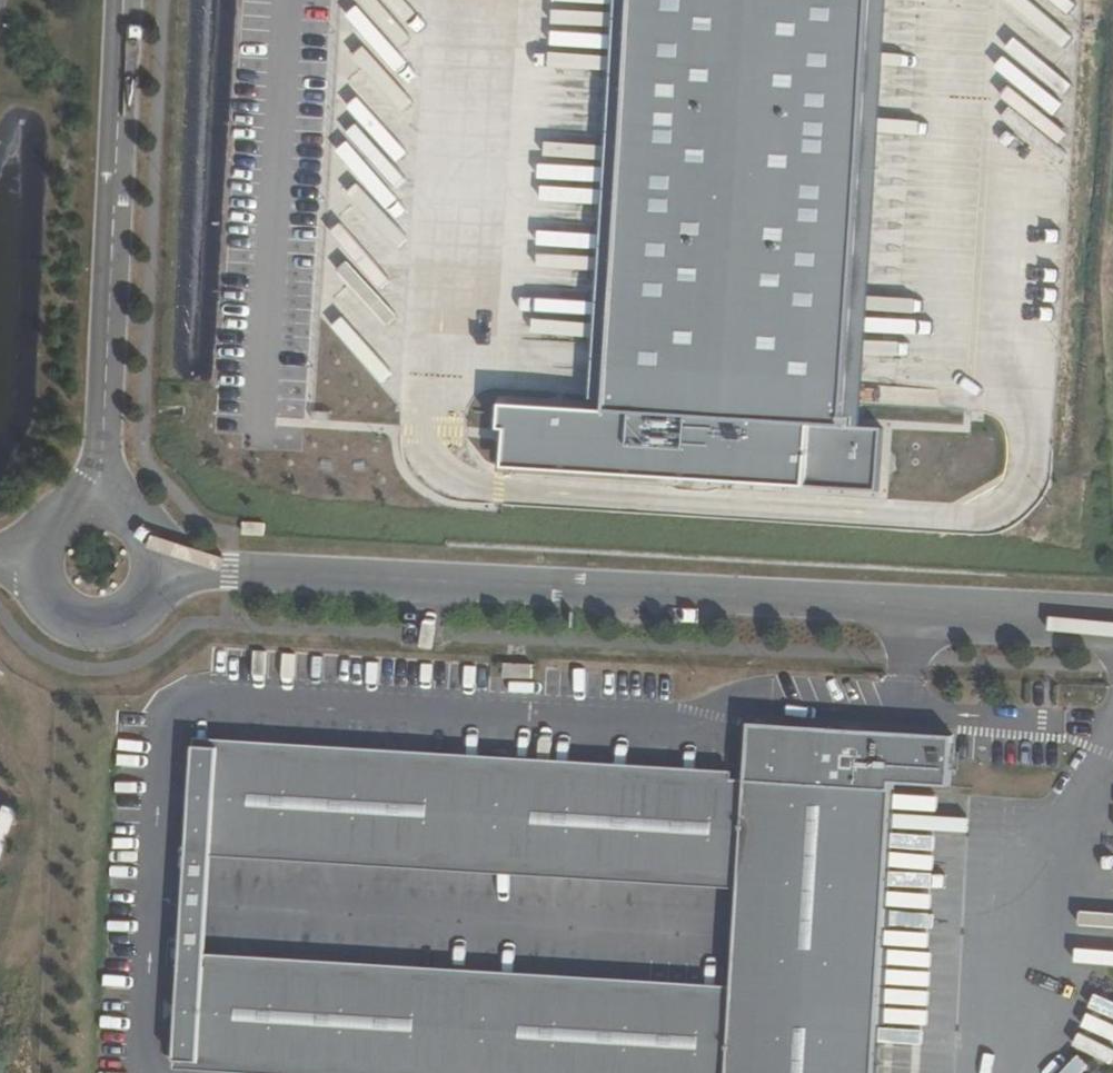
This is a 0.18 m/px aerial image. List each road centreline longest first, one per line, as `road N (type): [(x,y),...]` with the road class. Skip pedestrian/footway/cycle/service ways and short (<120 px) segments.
road 1 (unclassified): [(1112,620),(158,562)]
road 2 (unclassified): [(100,502),(125,0)]
road 3 (unclassified): [(39,555),(47,592),(59,607),(95,621),(114,619),(146,598),(158,562)]

